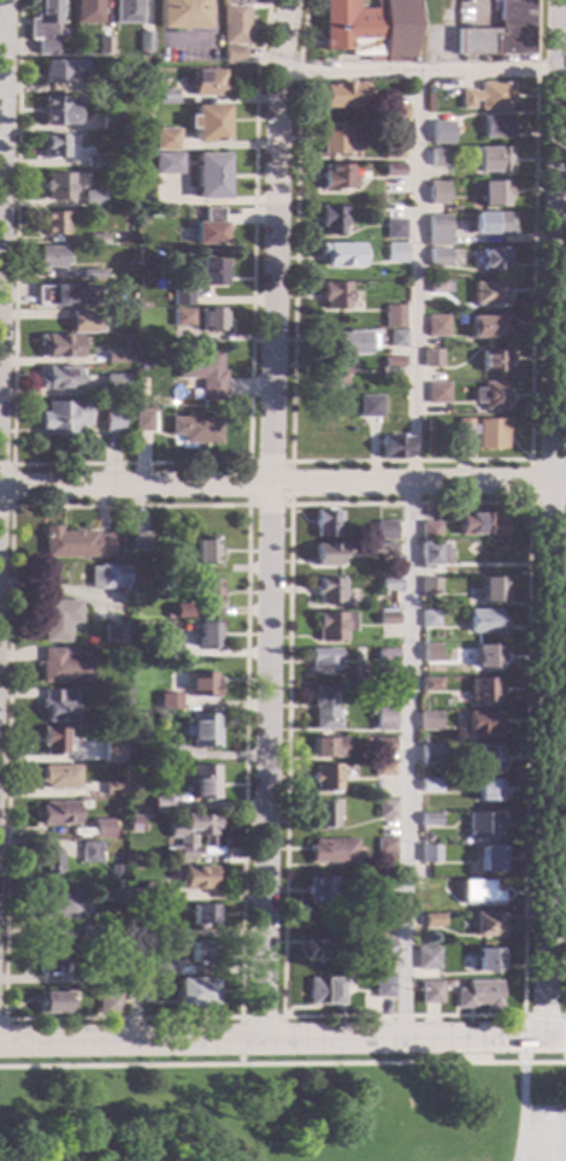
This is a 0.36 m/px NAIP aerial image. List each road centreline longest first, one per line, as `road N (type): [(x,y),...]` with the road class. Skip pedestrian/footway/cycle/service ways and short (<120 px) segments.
road 1 (residential): [(288,0),(277,71),(263,1039)]
road 2 (residential): [(559,0),(543,1037)]
road 3 (residential): [(565,483),(0,488)]
road 4 (residential): [(521,1037),(0,1042)]
road 5 (residential): [(3,0),(0,214)]

